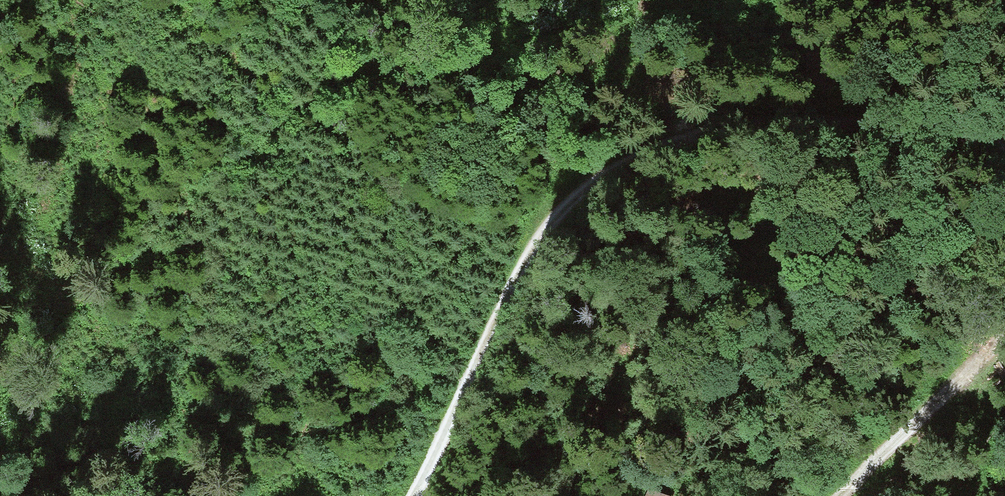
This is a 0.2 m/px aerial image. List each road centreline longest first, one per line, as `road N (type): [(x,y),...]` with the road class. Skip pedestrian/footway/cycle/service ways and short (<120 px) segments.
road 1 (track): [(1004,132),(790,114),(624,156),(575,188),(545,222),(409,495)]
road 2 (track): [(0,374),(315,96),(387,69),(674,0)]
road 3 (track): [(1004,200),(944,269),(776,417),(703,495)]
road 4 (track): [(838,495),(1004,342)]

